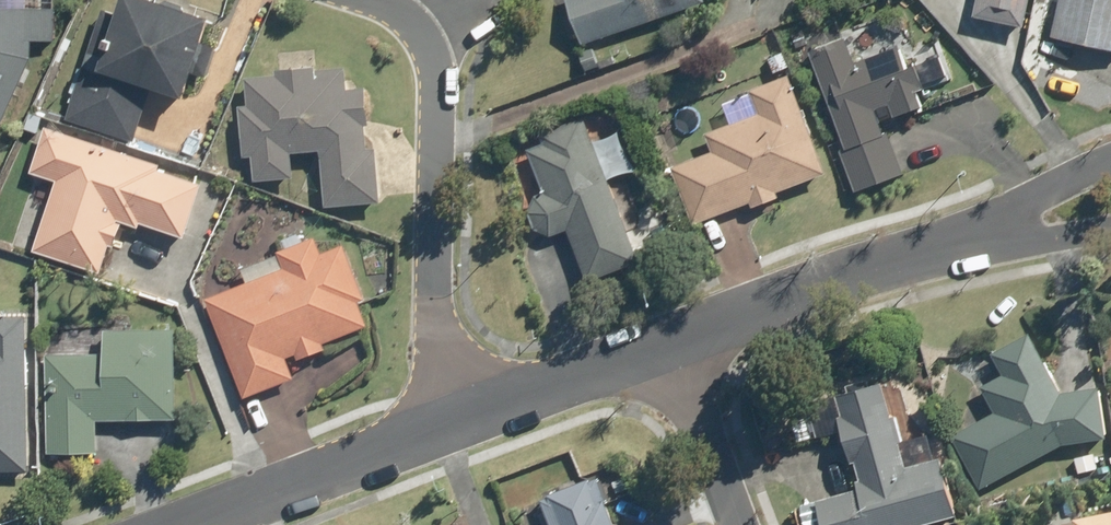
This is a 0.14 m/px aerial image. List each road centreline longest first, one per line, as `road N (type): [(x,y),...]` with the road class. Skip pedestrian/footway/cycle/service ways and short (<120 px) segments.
road 1 (residential): [(368,0),(426,41),(434,79),(436,430)]
road 2 (residential): [(938,252),(676,346)]
road 3 (residential): [(436,430),(188,524)]
road 4 (residential): [(676,346),(436,430)]
road 5 (residential): [(938,252),(1110,162)]
road 6 (residential): [(741,524),(676,346)]
road 7 (residential): [(1110,232),(938,252)]

